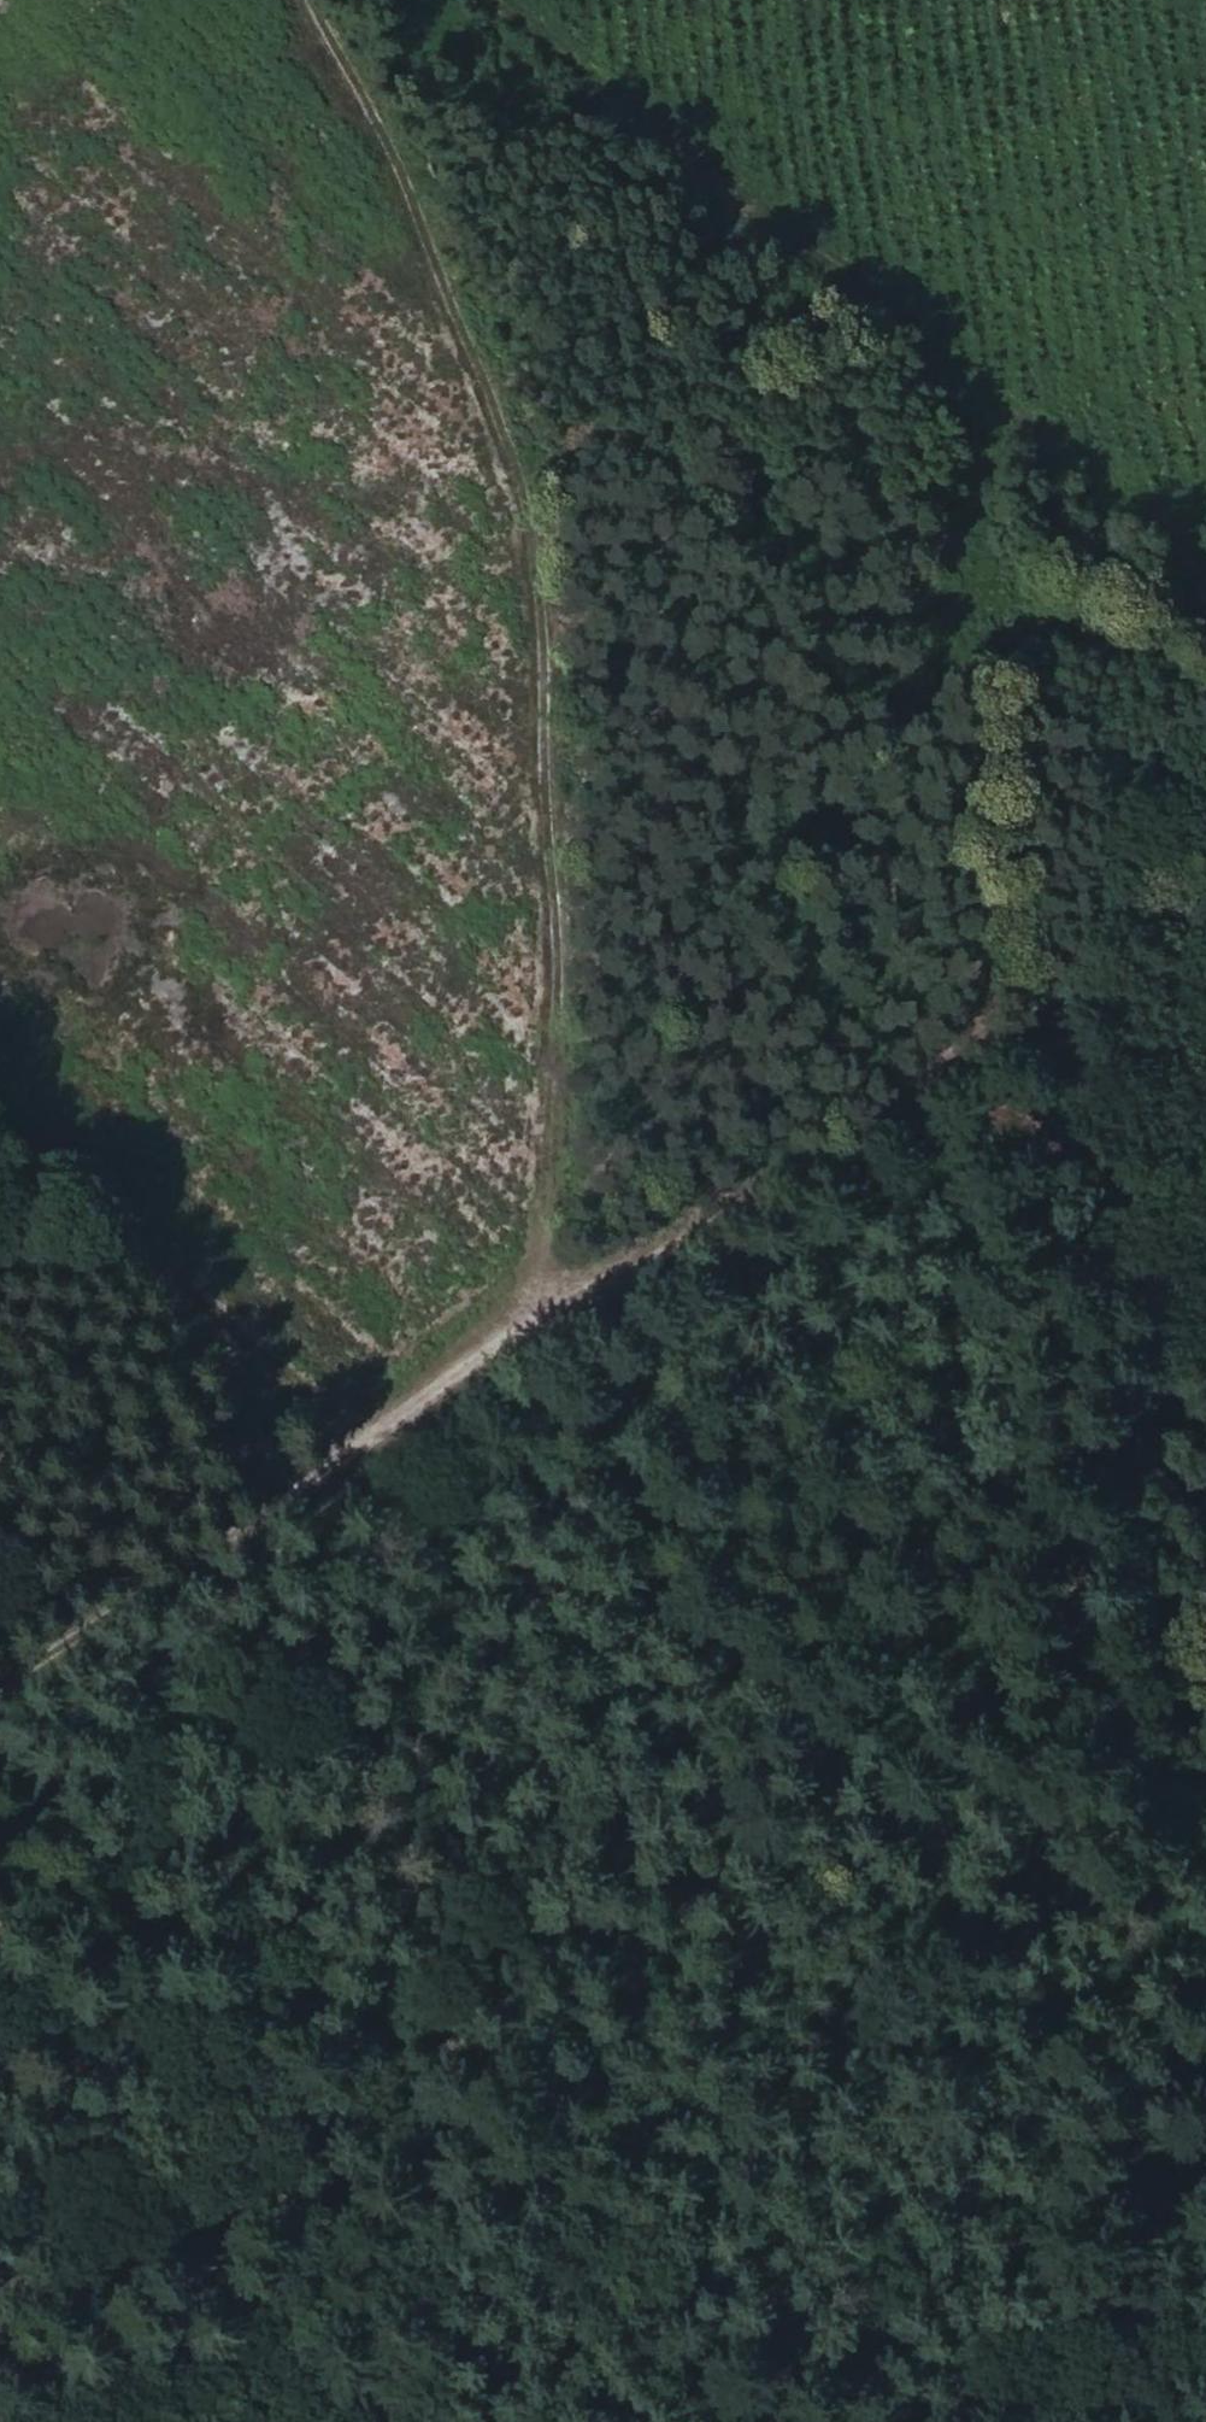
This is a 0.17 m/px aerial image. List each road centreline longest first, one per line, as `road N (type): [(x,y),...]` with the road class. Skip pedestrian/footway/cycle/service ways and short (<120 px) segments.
road 1 (track): [(0,1699),(390,1422),(996,1034),(1178,802),(1205,752)]

